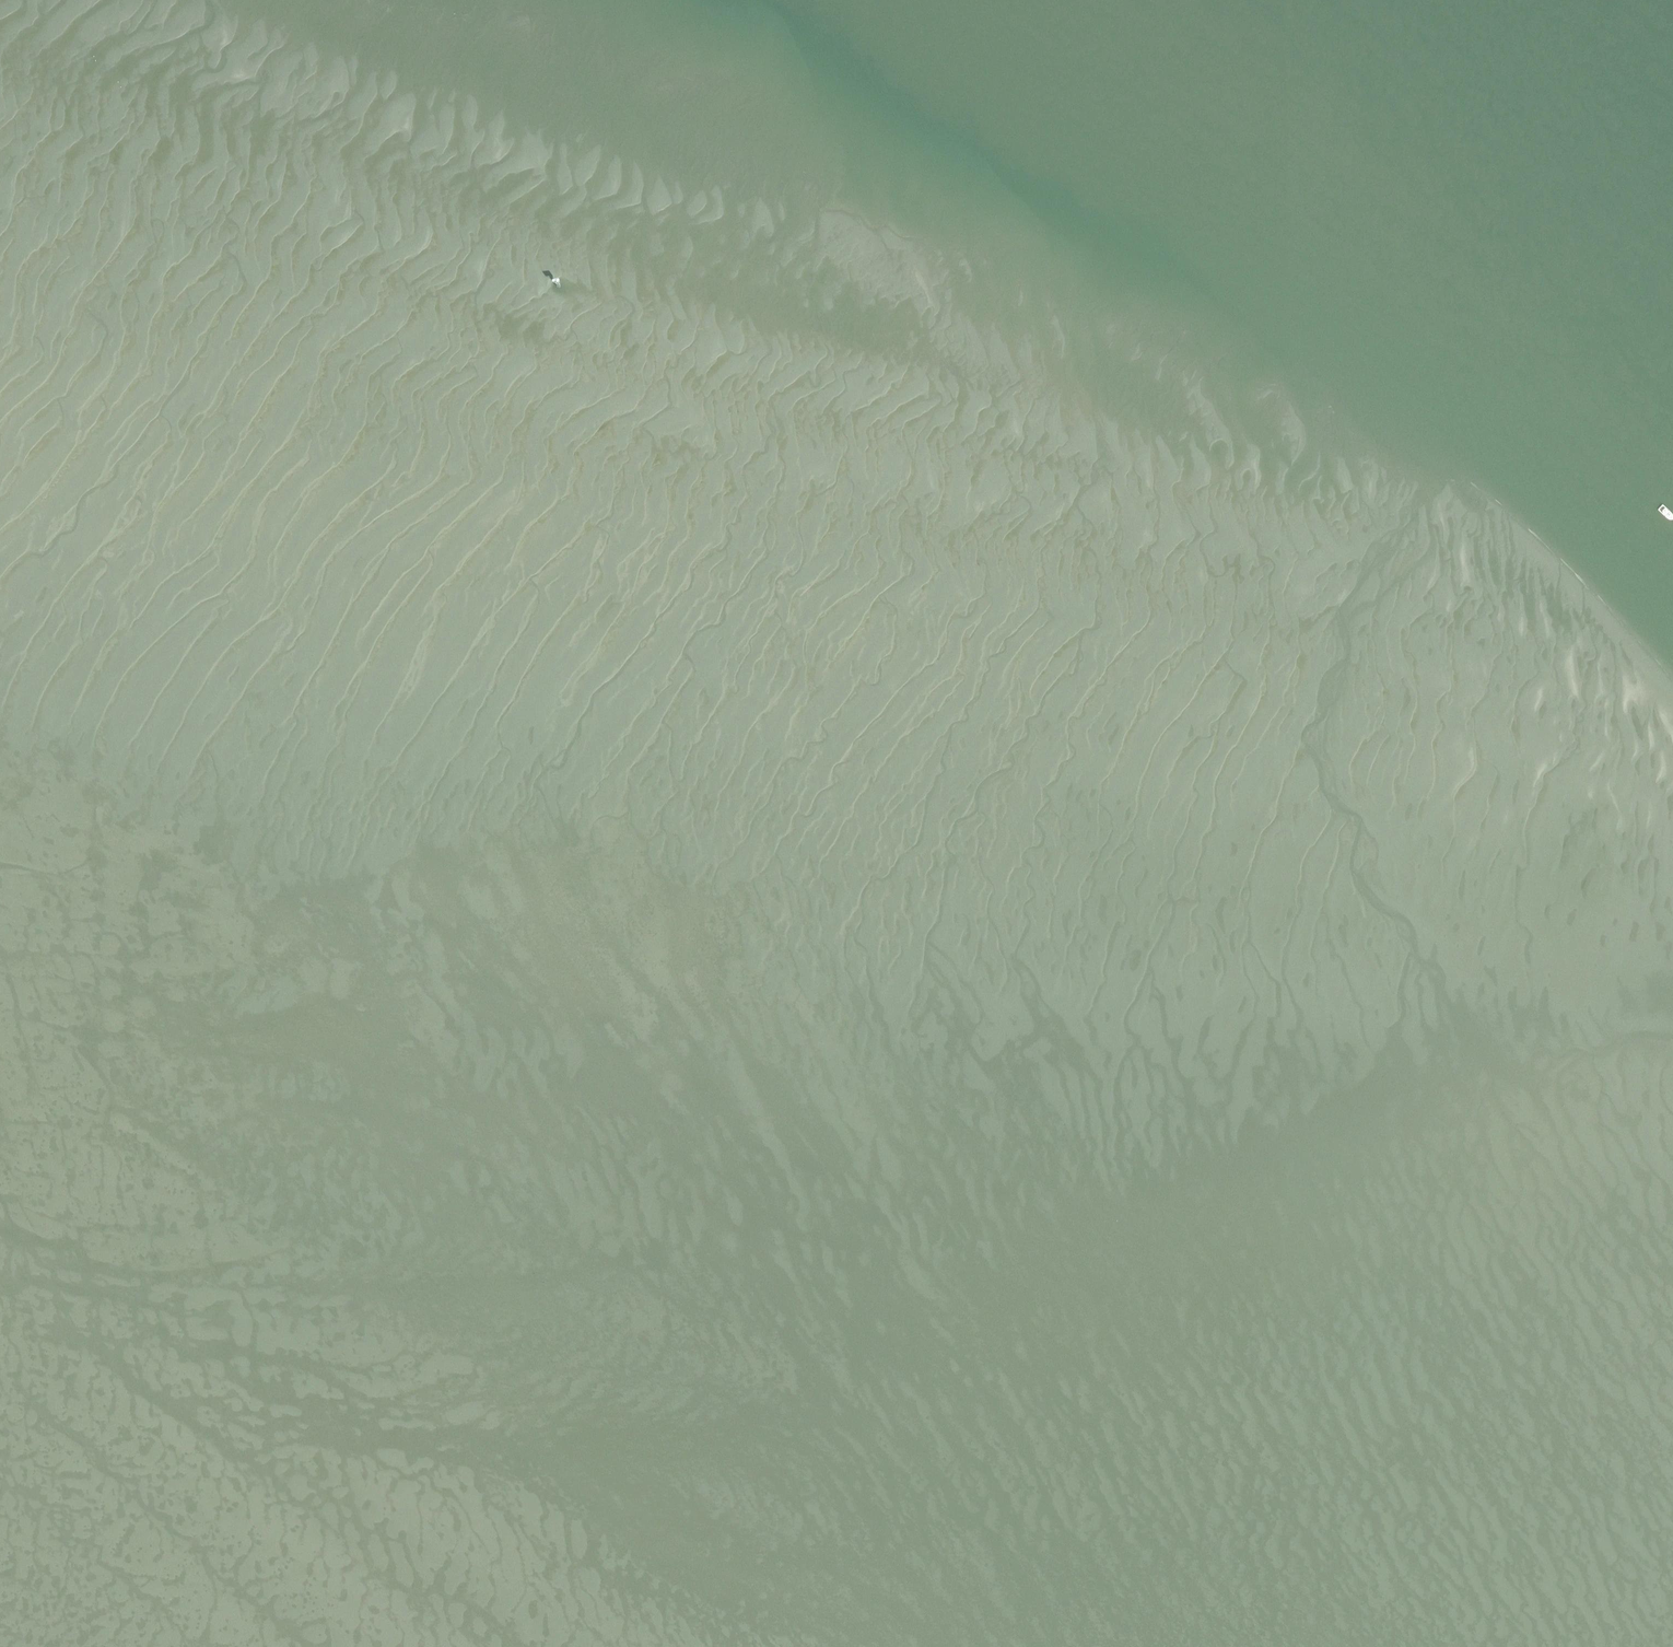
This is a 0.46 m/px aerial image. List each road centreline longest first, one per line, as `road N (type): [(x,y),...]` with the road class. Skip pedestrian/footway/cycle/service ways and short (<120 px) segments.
road 1 (trunk): [(1315,1646),(1359,0)]
road 2 (trunk): [(1319,0),(1279,1646)]

